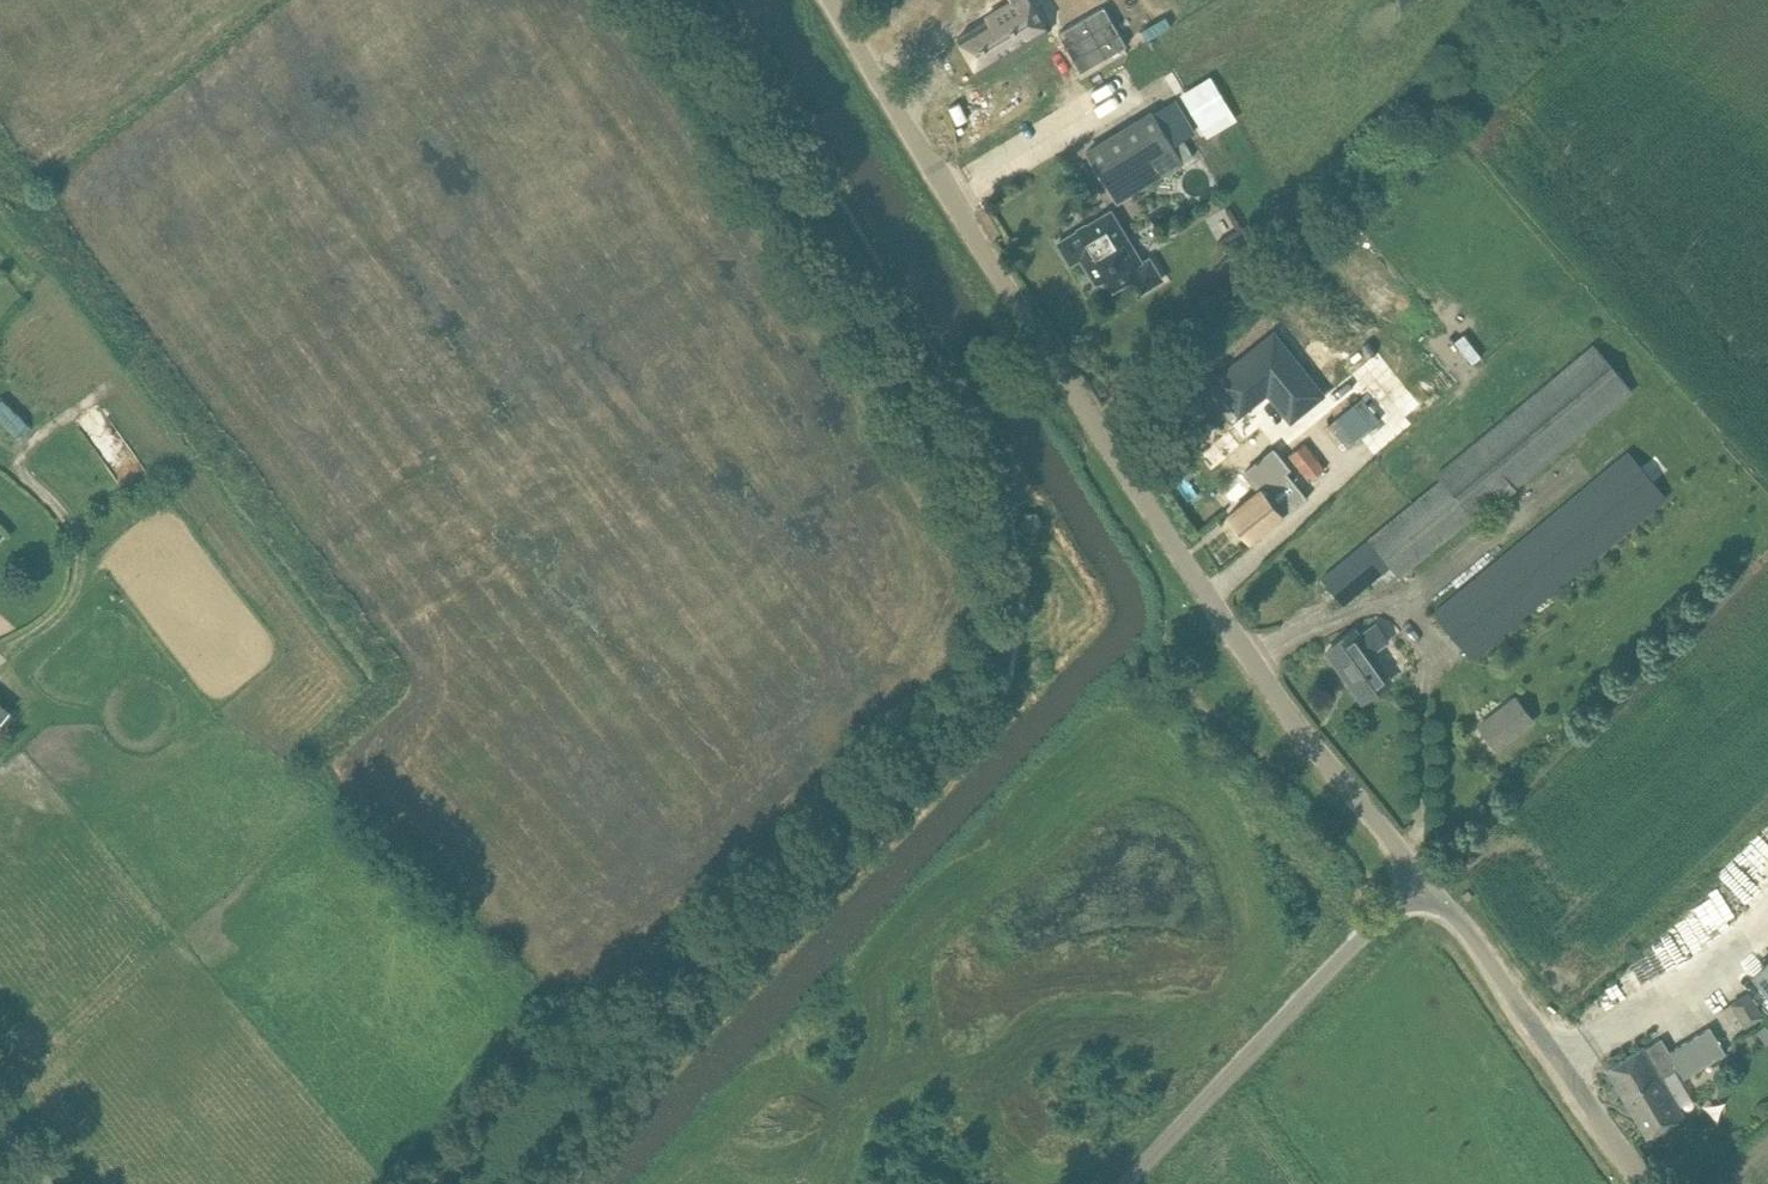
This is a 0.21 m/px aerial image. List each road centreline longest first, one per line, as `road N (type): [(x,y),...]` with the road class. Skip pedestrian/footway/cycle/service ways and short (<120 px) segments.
road 1 (unclassified): [(1423,875),(1312,748),(1225,626),(829,0)]
road 2 (unclassified): [(1125,1183),(1423,875)]
road 3 (unclassified): [(1639,1183),(1423,875)]

